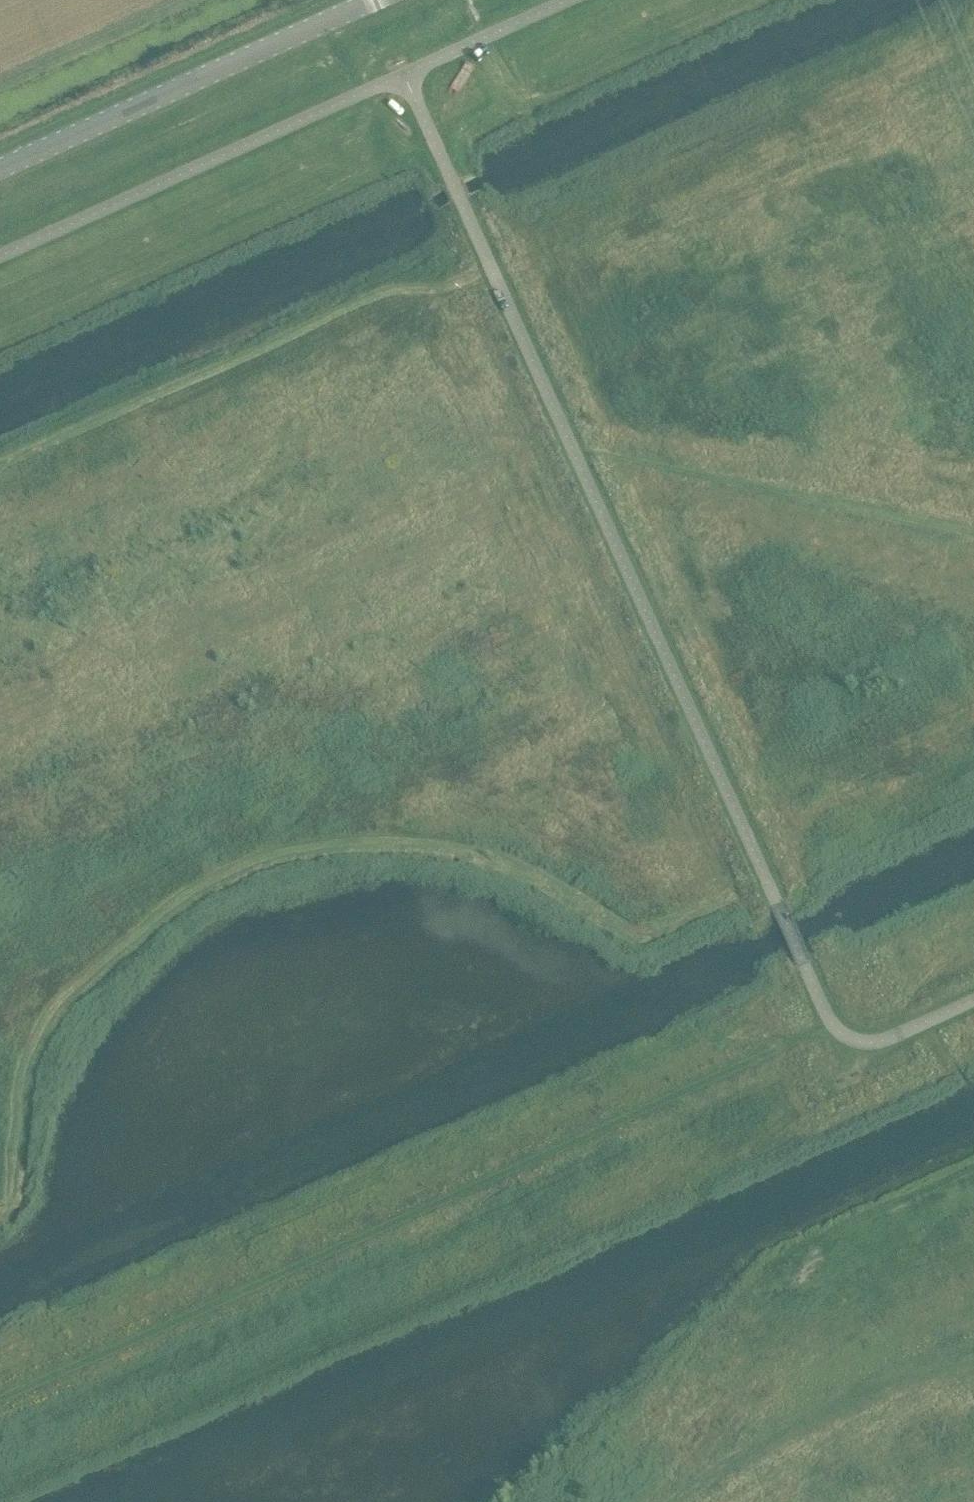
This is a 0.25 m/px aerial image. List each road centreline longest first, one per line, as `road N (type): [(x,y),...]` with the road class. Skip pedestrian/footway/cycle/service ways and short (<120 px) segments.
road 1 (unclassified): [(0,164),(373,0)]

